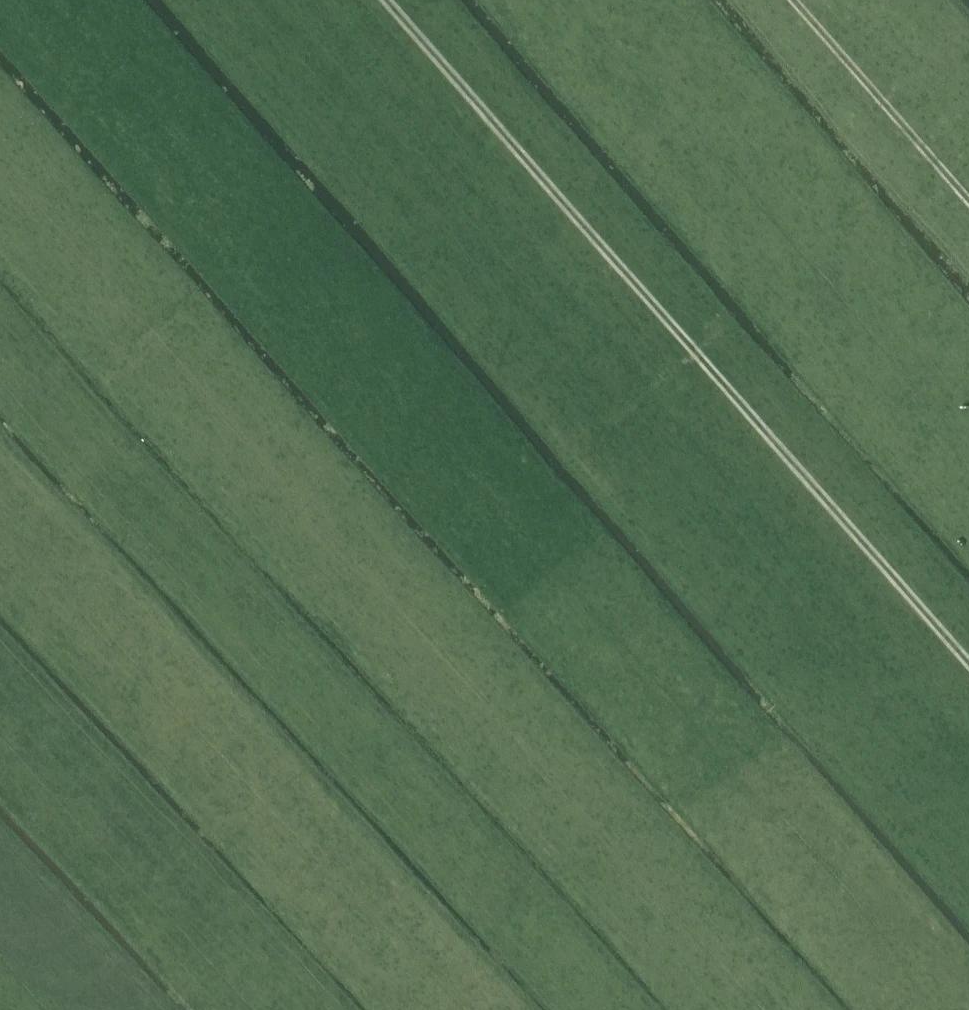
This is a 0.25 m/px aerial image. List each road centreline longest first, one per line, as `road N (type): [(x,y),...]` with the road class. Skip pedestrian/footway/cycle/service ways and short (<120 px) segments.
road 1 (track): [(968,659),(387,0)]
road 2 (track): [(968,195),(796,0)]

